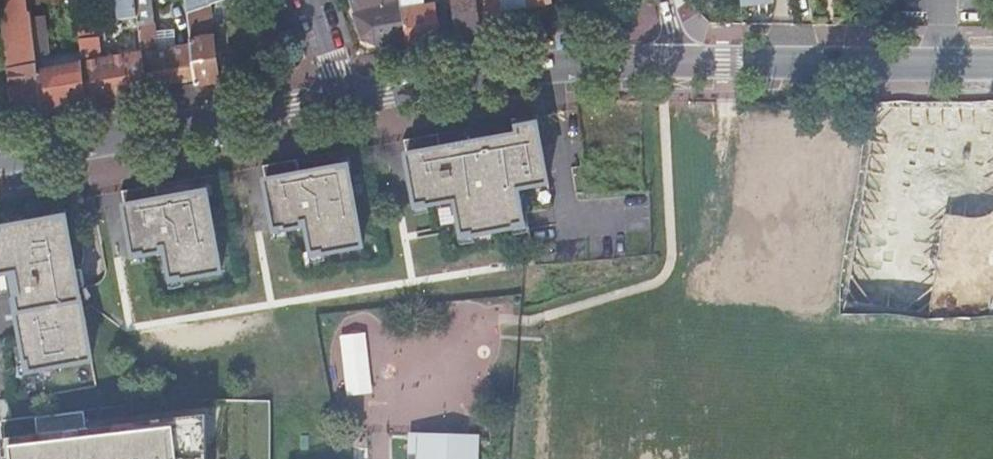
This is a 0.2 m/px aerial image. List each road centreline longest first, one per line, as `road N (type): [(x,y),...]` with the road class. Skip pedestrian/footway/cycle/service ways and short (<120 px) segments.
road 1 (secondary): [(339,102),(0,160)]
road 2 (secondary): [(669,60),(499,72),(339,102)]
road 3 (secondary): [(992,57),(669,60)]

